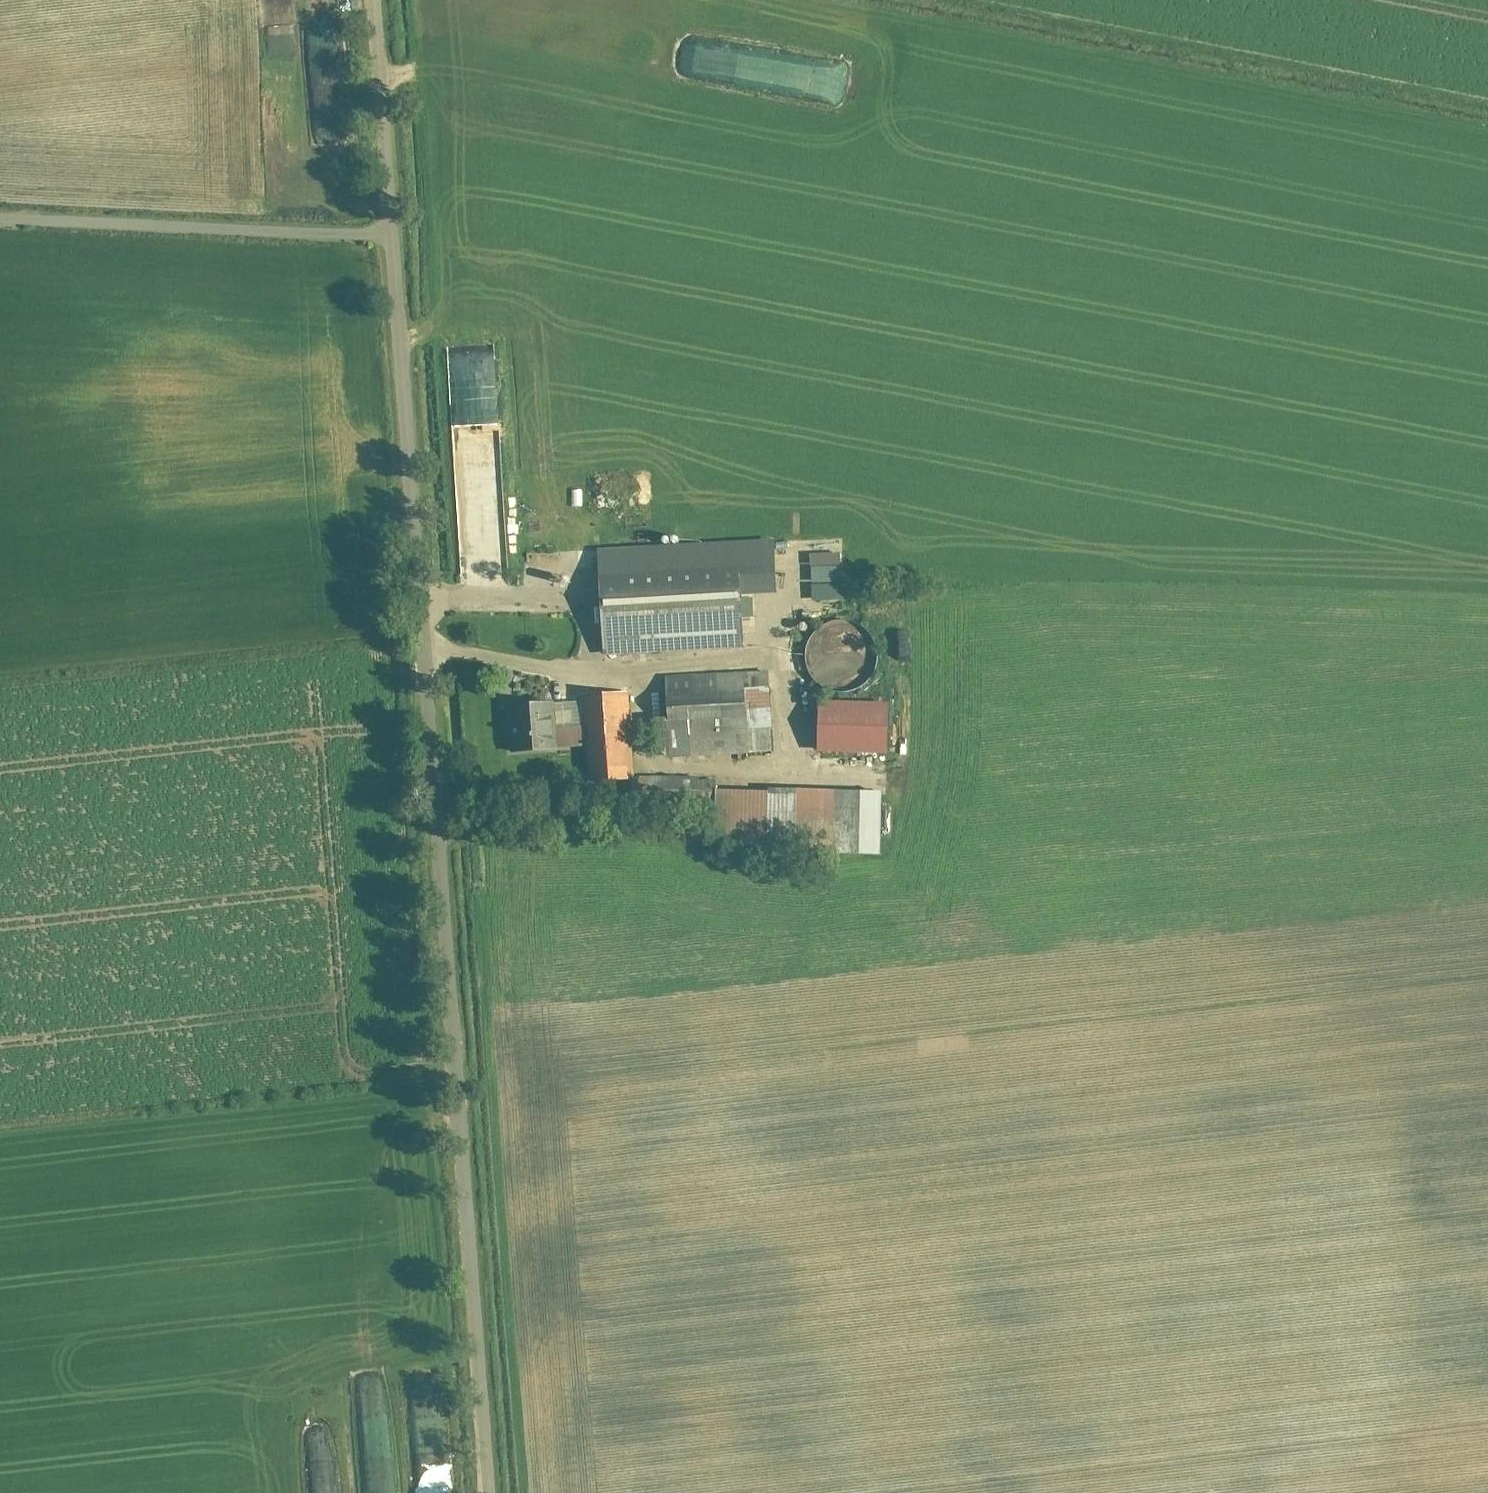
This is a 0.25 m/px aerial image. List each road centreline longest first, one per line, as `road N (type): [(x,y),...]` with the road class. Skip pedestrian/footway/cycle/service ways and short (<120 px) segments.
road 1 (unclassified): [(372,0),(489,1492)]

